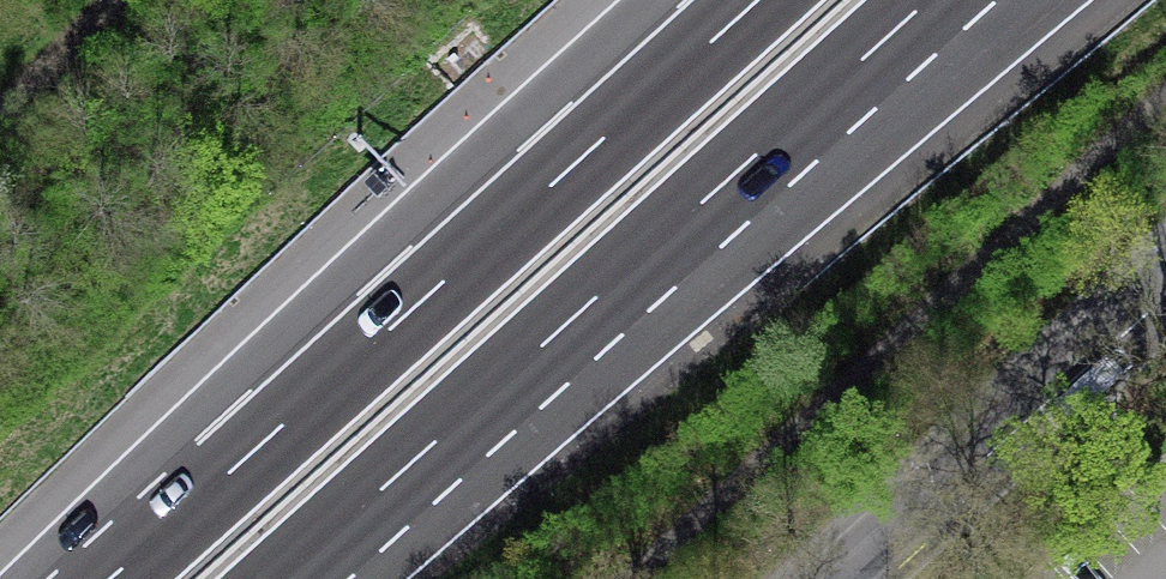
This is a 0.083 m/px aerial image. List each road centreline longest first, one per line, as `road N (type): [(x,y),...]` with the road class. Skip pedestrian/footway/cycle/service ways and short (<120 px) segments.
road 1 (motorway): [(282,578),(930,0)]
road 2 (motorway): [(757,0),(110,578)]
road 3 (secondary): [(1165,294),(850,578)]

